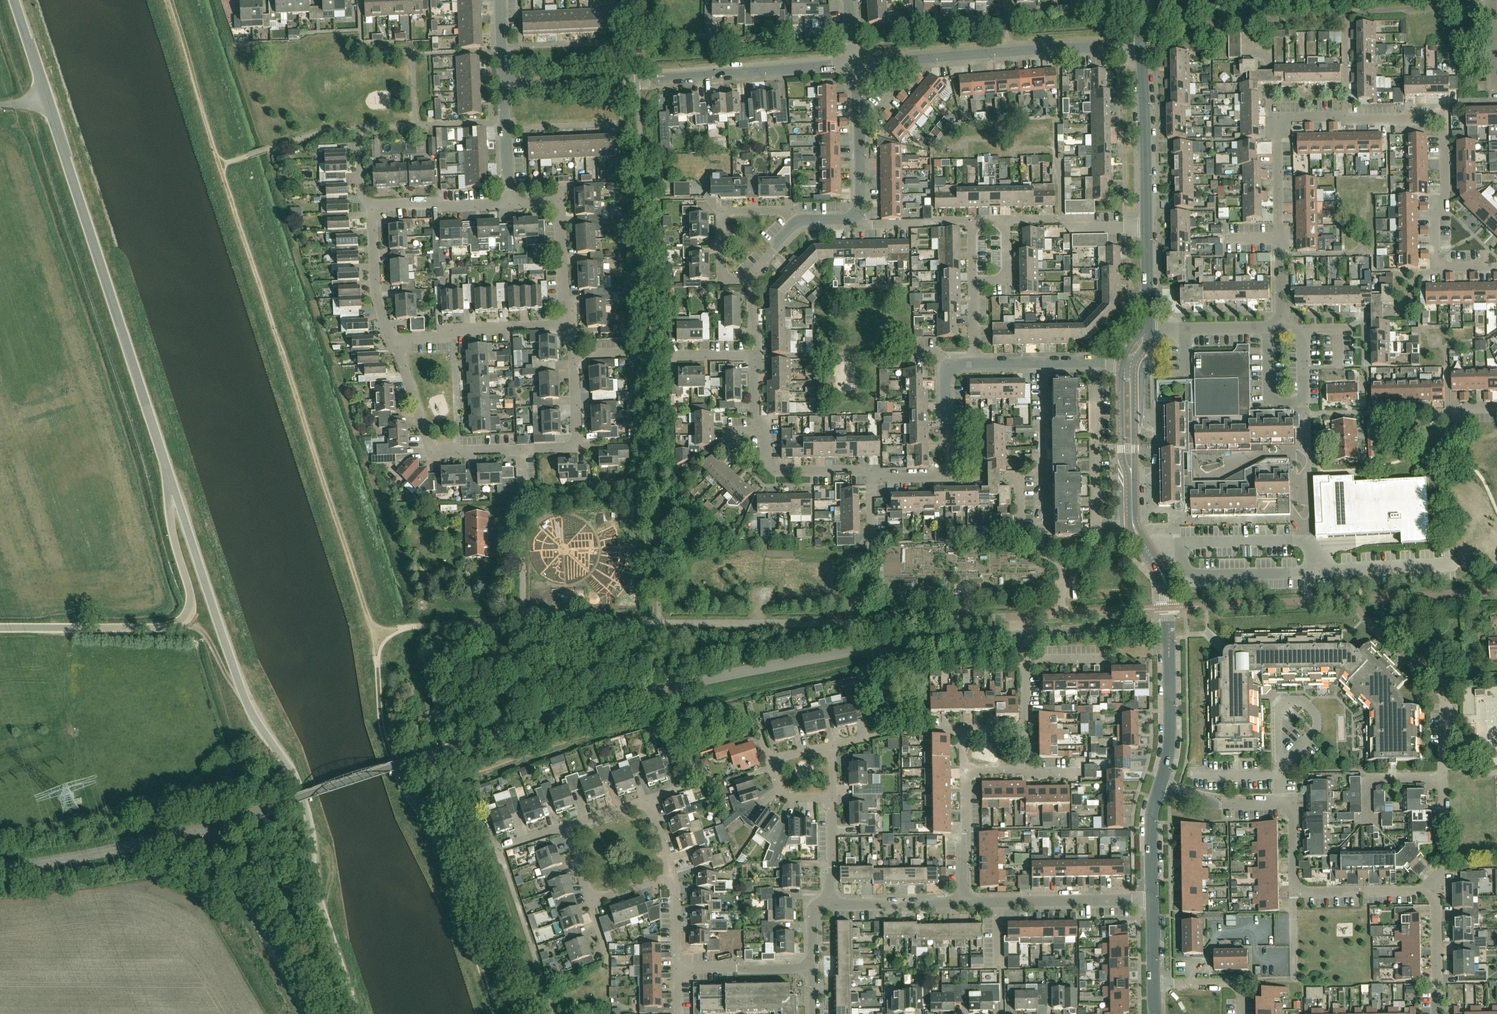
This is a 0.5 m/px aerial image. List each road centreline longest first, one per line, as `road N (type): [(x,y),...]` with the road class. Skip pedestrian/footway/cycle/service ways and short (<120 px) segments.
road 1 (unclassified): [(214,826),(632,697),(863,649),(1024,635)]
road 2 (track): [(165,0),(378,663)]
road 3 (unclassified): [(169,469),(243,693),(298,783),(318,899),(357,1013)]
road 4 (residential): [(524,625),(1024,617),(1024,635)]
road 5 (unclassified): [(169,469),(16,0)]
road 6 (residential): [(1280,240),(1277,122),(1436,118),(1444,124),(1445,206),(1435,215),(1436,263),(1496,267)]
road 7 (track): [(378,663),(395,777),(435,839),(494,1013)]
road 8 (residential): [(505,86),(854,65)]
road 9 (unclassified): [(0,628),(187,621),(192,605),(170,518),(169,469)]
road 10 (residential): [(854,65),(1142,46)]
road 11 (unclassified): [(0,869),(214,826)]
road 12 (unclassified): [(307,1013),(214,826)]
road 13 (tertiary): [(1123,361),(1130,525),(1149,554)]
road 14 (tertiary): [(1149,554),(1137,522),(1134,364)]
road 15 (residential): [(962,904),(1154,901)]
road 16 (tertiary): [(1146,228),(1142,46)]
road 17 (residential): [(748,282),(722,282),(721,211),(786,211),(799,223)]
road 18 (residential): [(1096,532),(1094,362)]
road 19 (residential): [(570,326),(560,210),(508,204)]
road 20 (residential): [(1294,894),(1292,807),(1220,804)]
road 21 (tertiary): [(1161,786),(1172,730),(1169,630)]
road 22 (residential): [(833,798),(782,792),(771,761),(833,746)]
road 23 (unclassified): [(1024,635),(1169,630)]
road 24 (residential): [(870,478),(867,470),(777,472),(766,462),(765,431)]
road 25 (residential): [(458,452),(428,445),(392,342)]
road 26 (residential): [(572,359),(574,446),(522,450)]
road 27 (residential): [(799,223),(857,215),(858,136)]
road 28 (residential): [(392,342),(375,292),(375,208)]
road 29 (residential): [(375,208),(508,204)]
road 30 (residential): [(1427,892),(1294,894)]
road 31 (unclassified): [(1149,330),(1282,329)]
road 32 (residential): [(833,905),(962,904)]

